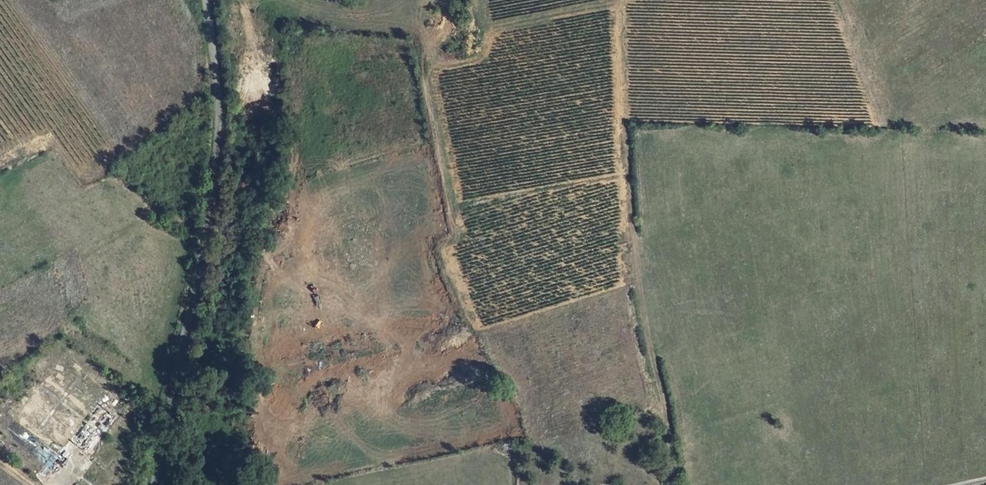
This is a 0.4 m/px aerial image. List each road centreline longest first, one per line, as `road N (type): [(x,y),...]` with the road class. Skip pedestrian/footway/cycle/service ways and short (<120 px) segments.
road 1 (unclassified): [(206,0),(220,140),(156,484)]
road 2 (track): [(672,484),(669,414),(630,236),(620,0)]

